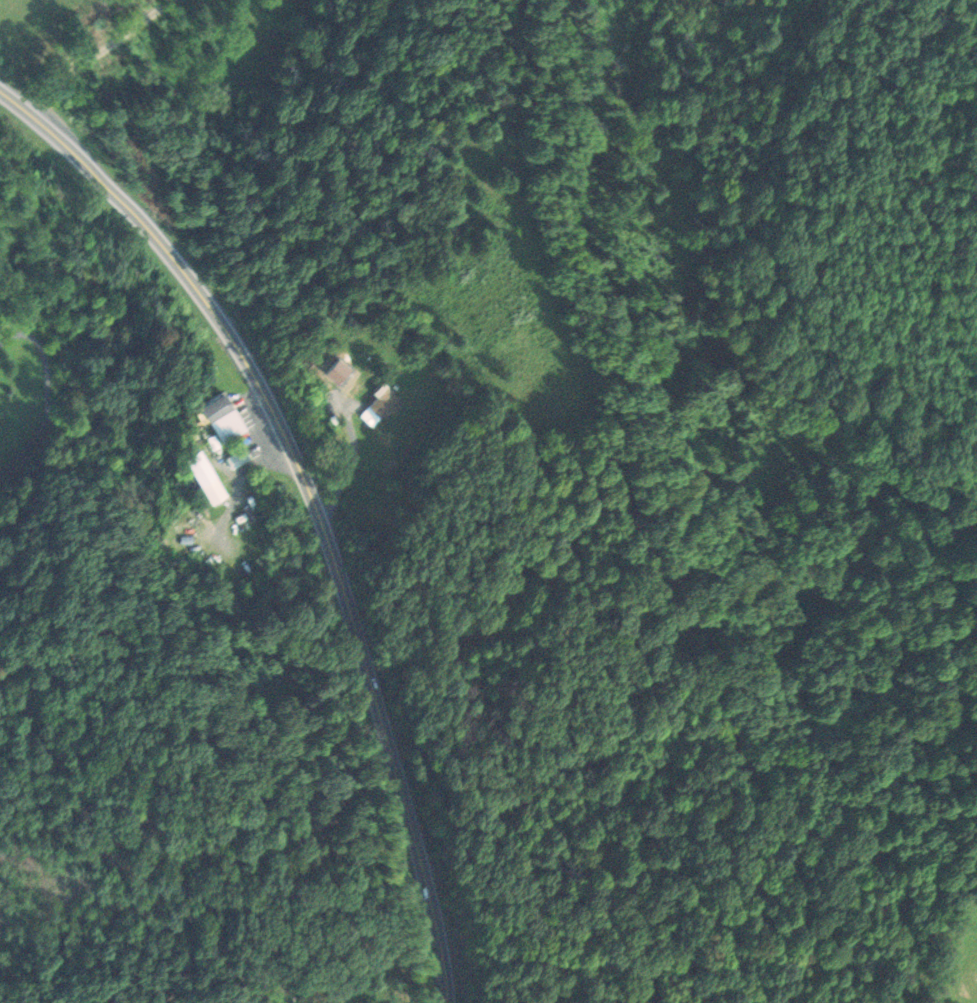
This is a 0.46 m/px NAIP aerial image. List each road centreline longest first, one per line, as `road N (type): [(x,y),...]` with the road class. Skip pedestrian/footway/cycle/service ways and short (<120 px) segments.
road 1 (primary): [(454,1002),(396,745),(294,449),(228,323),(100,177),(0,93)]

